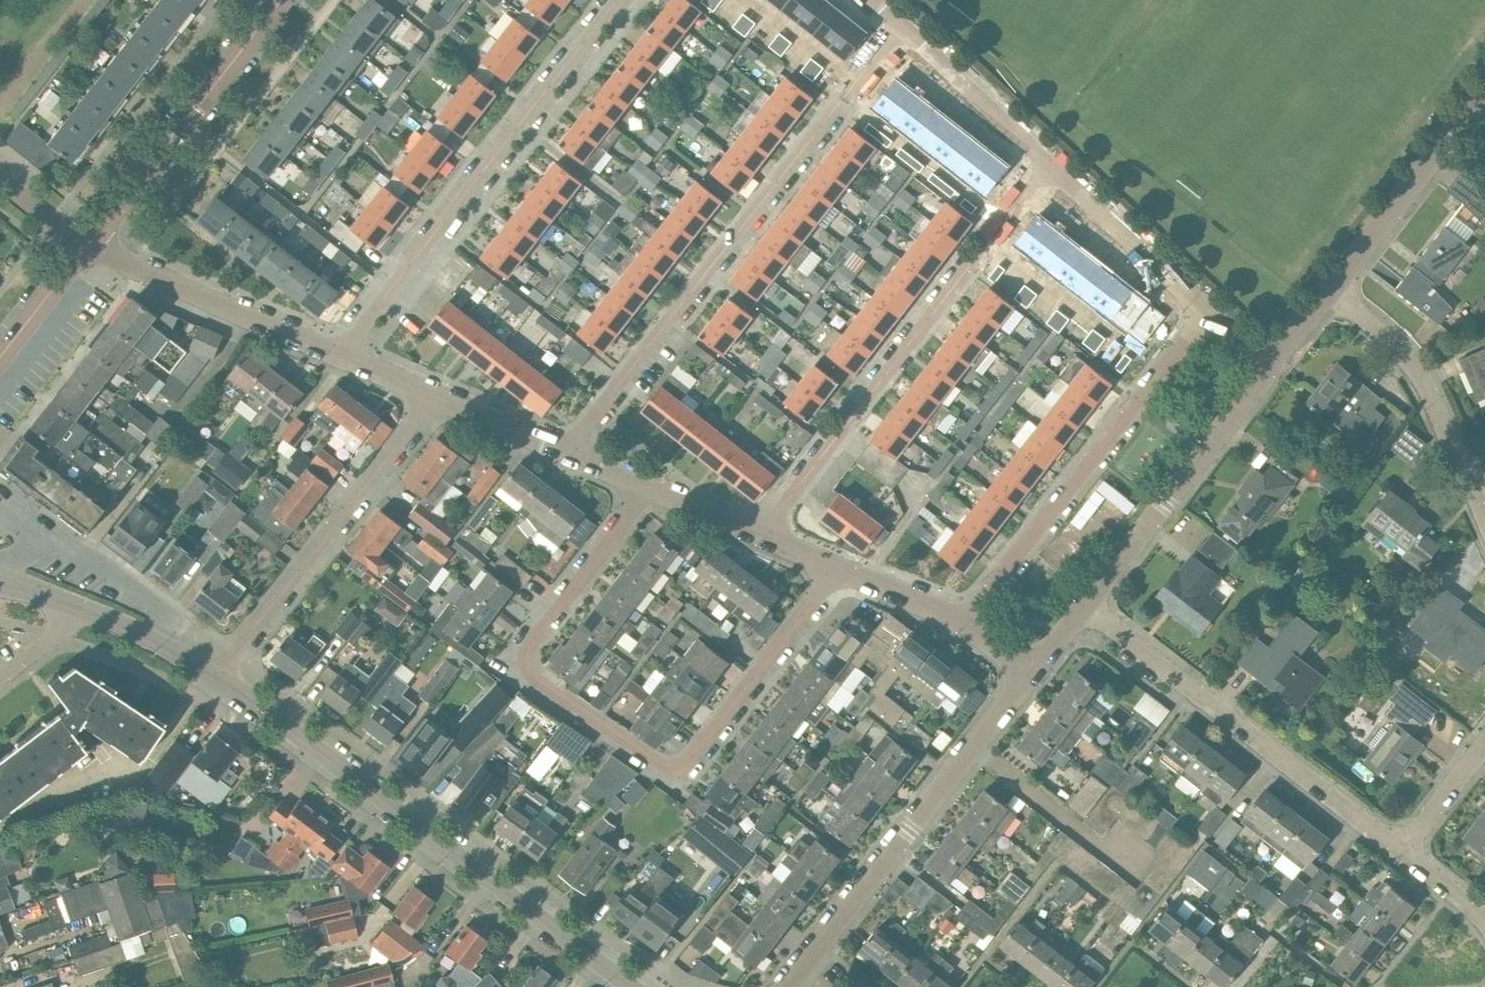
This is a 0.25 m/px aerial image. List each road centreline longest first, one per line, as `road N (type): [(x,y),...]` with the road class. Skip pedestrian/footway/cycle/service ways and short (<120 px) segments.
road 1 (residential): [(571,453),(902,28)]
road 2 (unclassified): [(631,986),(222,675)]
road 3 (residential): [(1052,166),(761,537)]
road 4 (residential): [(616,0),(337,352)]
road 5 (residential): [(681,766),(666,766),(531,681),(526,668),(529,650),(650,492)]
road 6 (residential): [(1404,853),(1085,604)]
road 7 (residential): [(779,986),(1030,672)]
road 8 (residential): [(965,624),(1210,310)]
road 9 (residential): [(222,675),(440,396)]
road 10 (unclassified): [(91,244),(281,0)]
road 11 (residential): [(1085,604),(1271,364)]
road 12 (residential): [(1484,510),(1420,377),(1331,288)]
road 13 (residential): [(337,352),(91,244)]
road 14 (residential): [(681,766),(834,565)]
road 15 (residential): [(1331,288),(1484,97)]
road 16 (residential): [(1210,310),(1052,166)]
road 17 (residential): [(1052,166),(902,28)]
road 18 (unclassified): [(222,675),(87,606)]
road 19 (residential): [(965,624),(834,565)]
road 20 (unclassified): [(0,355),(91,244)]
road 21 (residential): [(571,453),(440,396)]
road 22 (residential): [(1404,853),(1484,745)]

